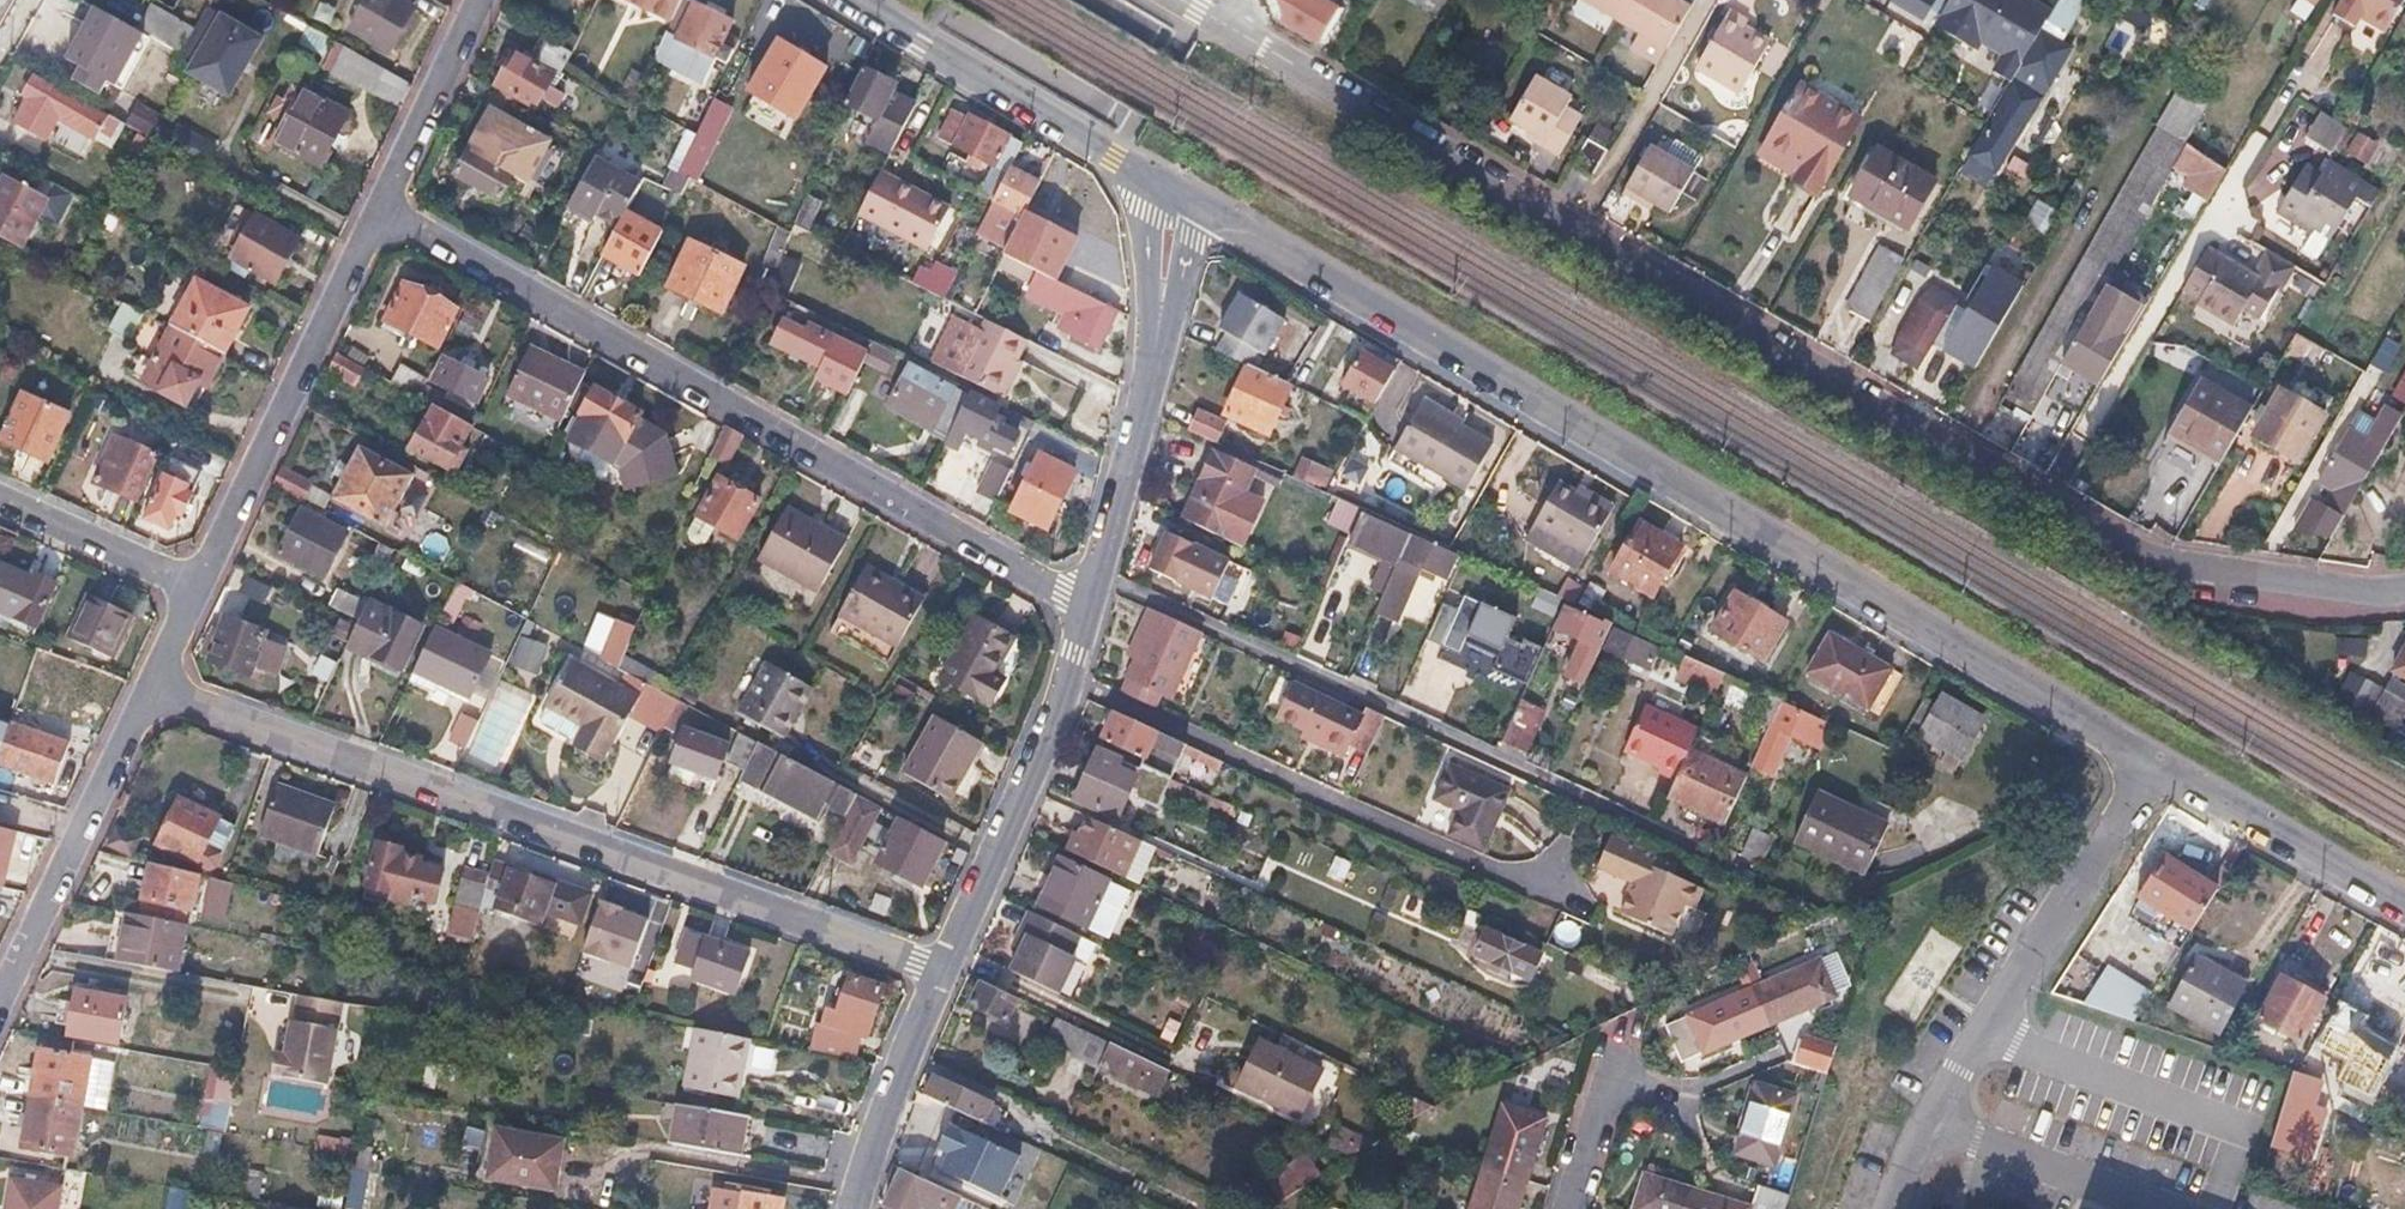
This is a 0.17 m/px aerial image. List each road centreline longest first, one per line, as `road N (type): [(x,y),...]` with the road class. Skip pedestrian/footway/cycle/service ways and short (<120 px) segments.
road 1 (residential): [(1180,0),(1575,235),(2156,563),(2404,587)]
road 2 (residential): [(2156,762),(1215,217)]
road 3 (residential): [(151,680),(939,972)]
road 4 (residential): [(375,207),(1088,606)]
road 5 (residential): [(1928,1122),(2156,762)]
road 6 (residential): [(193,590),(375,207)]
road 7 (residential): [(939,972),(1072,682),(1088,606)]
road 8 (residential): [(1163,186),(853,0)]
road 9 (residential): [(0,994),(151,680)]
road 10 (residential): [(1163,186),(1124,479)]
road 11 (residential): [(2404,905),(2156,762)]
road 12 (residential): [(1124,479),(1215,217)]
road 13 (residential): [(853,1208),(909,1035),(939,972)]
road 14 (residential): [(1928,1122),(2163,1208)]
road 15 (residential): [(375,207),(475,0)]
road 16 (residential): [(193,590),(0,503)]
road 17 (residential): [(1561,1208),(1603,1069)]
road 18 (residential): [(1088,606),(1124,479)]

